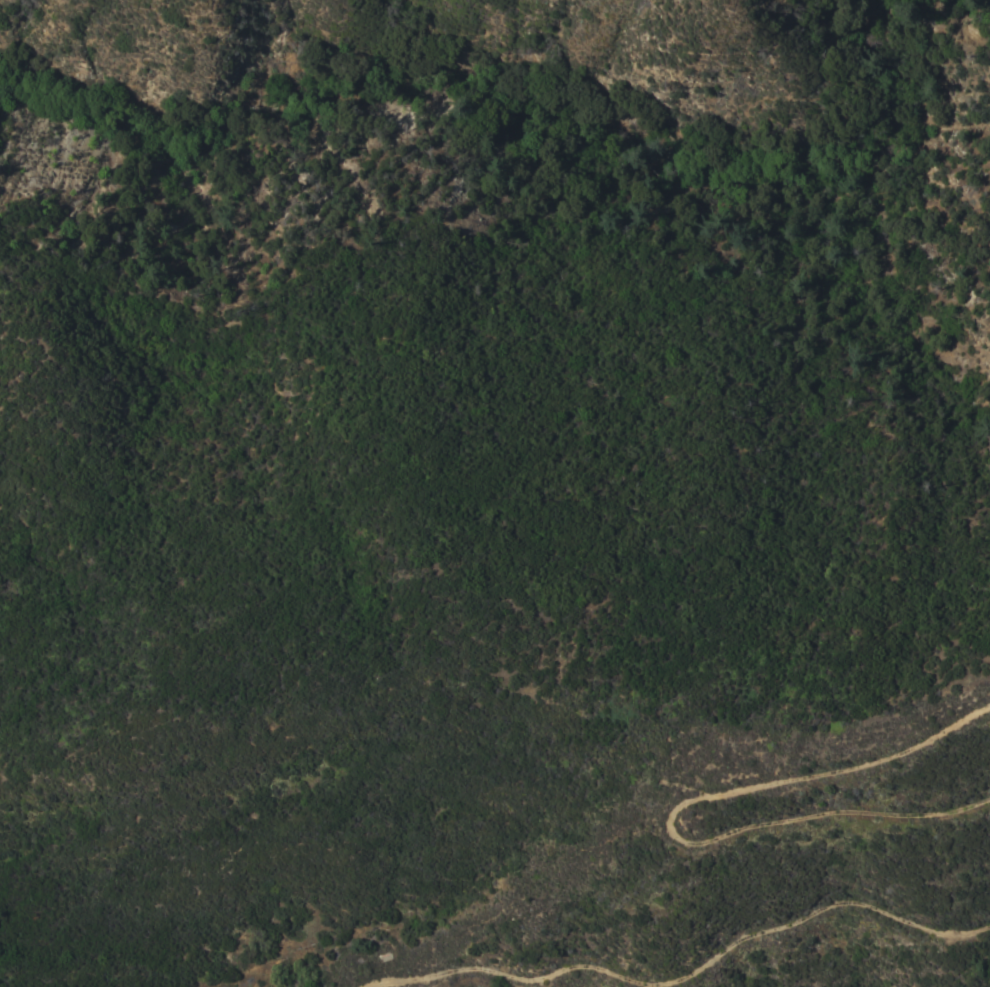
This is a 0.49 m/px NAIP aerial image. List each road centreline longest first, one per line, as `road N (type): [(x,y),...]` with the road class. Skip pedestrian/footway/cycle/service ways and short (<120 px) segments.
road 1 (track): [(989,807),(958,817),(842,815),(695,852),(680,841),(676,824),(686,808),(902,764),(989,720)]
road 2 (track): [(677,986),(720,968),(747,941),(802,930),(850,905),(954,939),(989,933)]
road 3 (track): [(392,986),(486,973),(537,983),(582,965),(640,986)]

